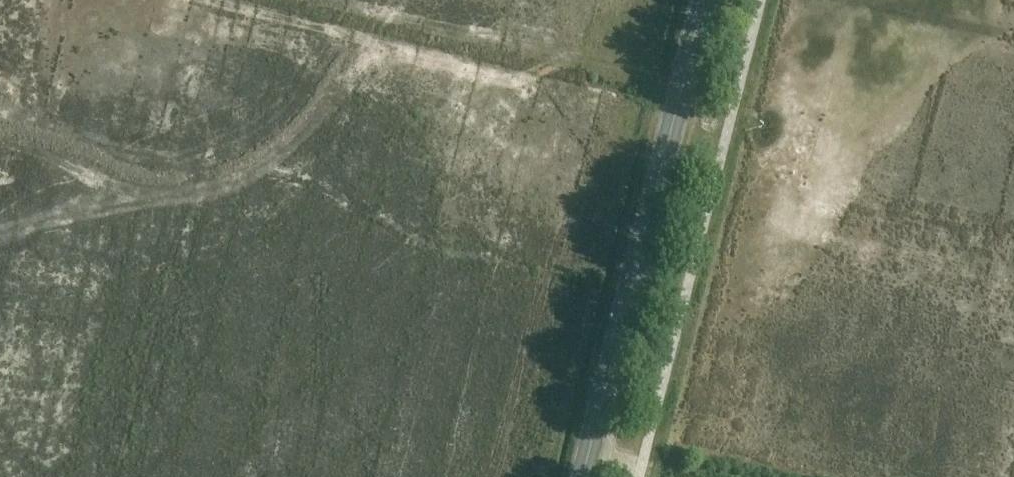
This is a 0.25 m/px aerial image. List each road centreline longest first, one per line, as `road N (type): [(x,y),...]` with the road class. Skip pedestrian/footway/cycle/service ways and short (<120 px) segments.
road 1 (primary): [(582,476),(704,0)]

